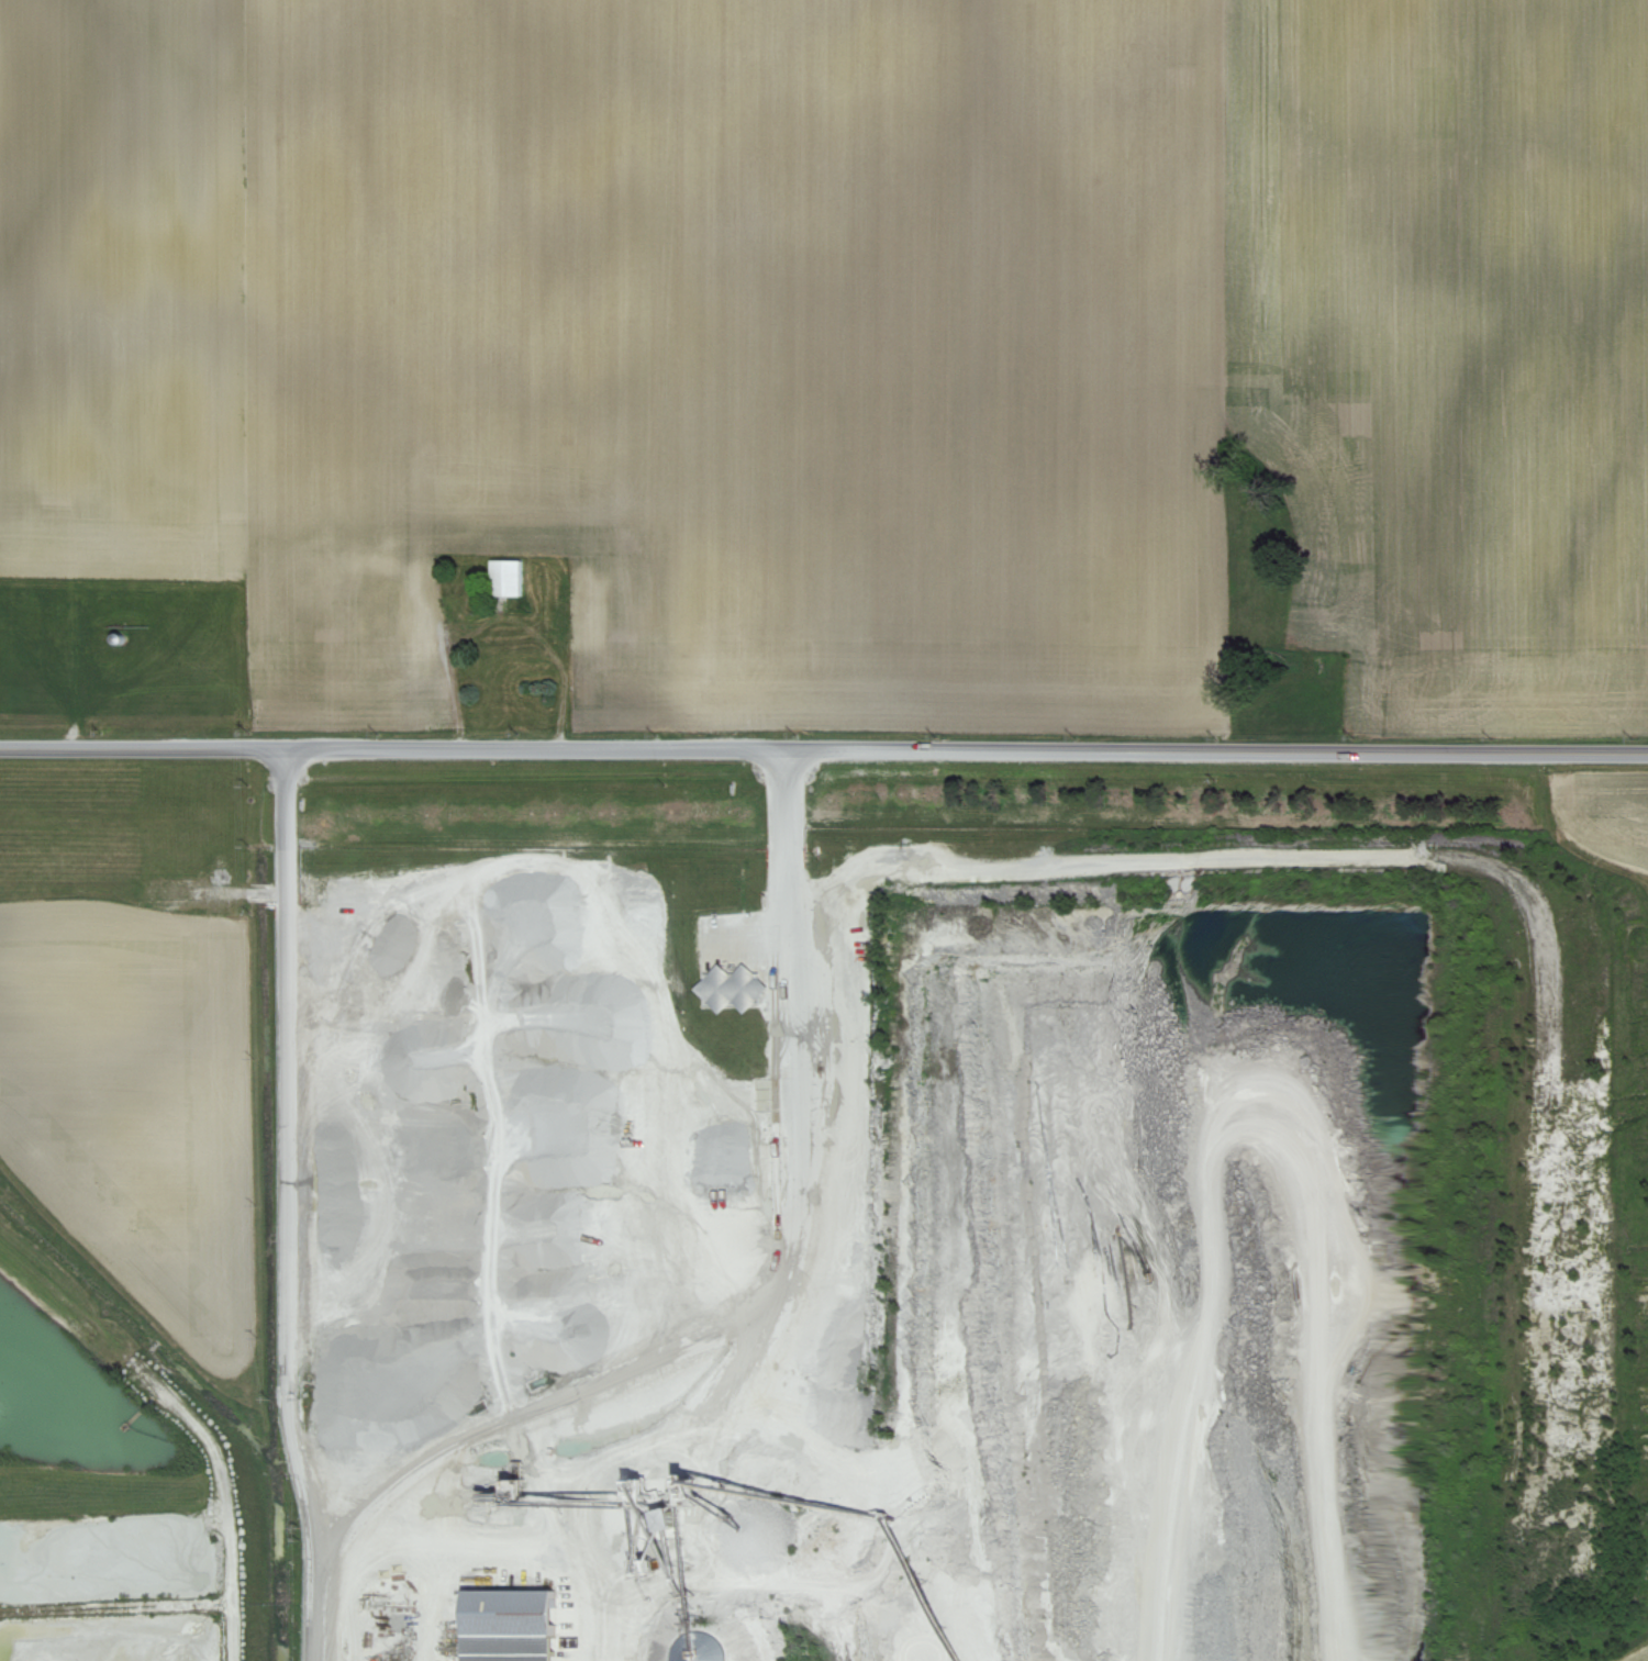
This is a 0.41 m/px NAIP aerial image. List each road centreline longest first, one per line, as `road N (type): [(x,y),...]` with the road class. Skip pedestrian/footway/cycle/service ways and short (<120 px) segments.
road 1 (residential): [(1647,751),(0,748)]

